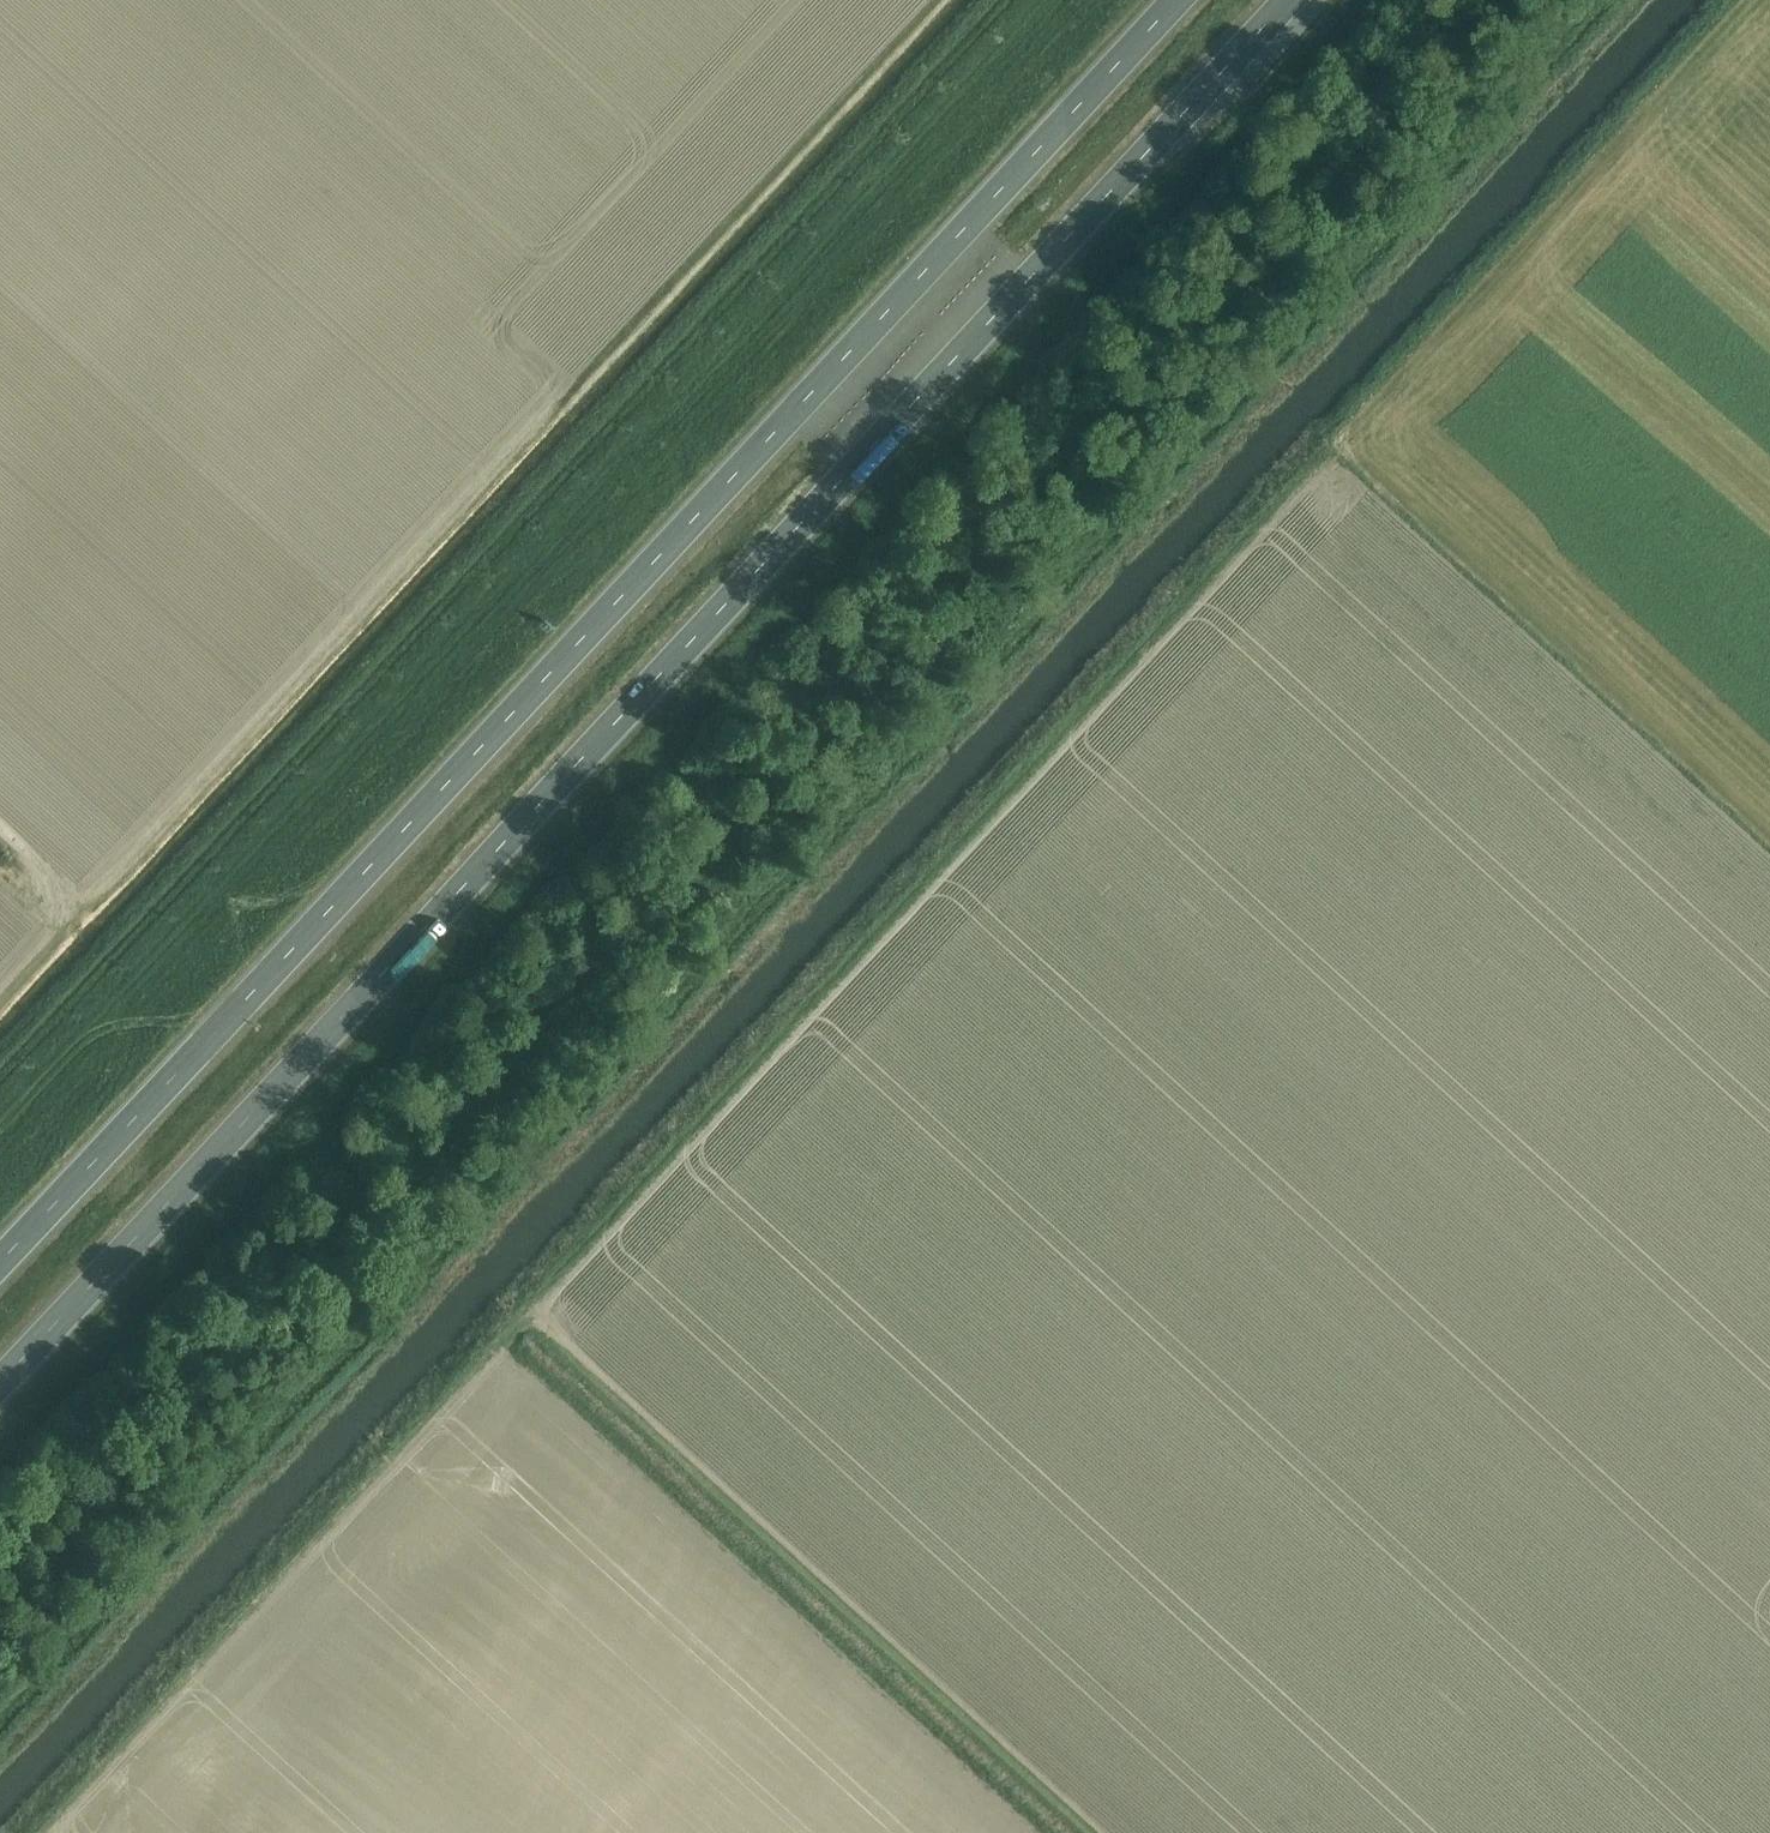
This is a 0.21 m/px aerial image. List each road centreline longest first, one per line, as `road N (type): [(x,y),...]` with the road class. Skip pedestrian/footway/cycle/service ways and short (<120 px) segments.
road 1 (trunk): [(0,1389),(1294,0)]
road 2 (trunk): [(1180,0),(0,1262)]

